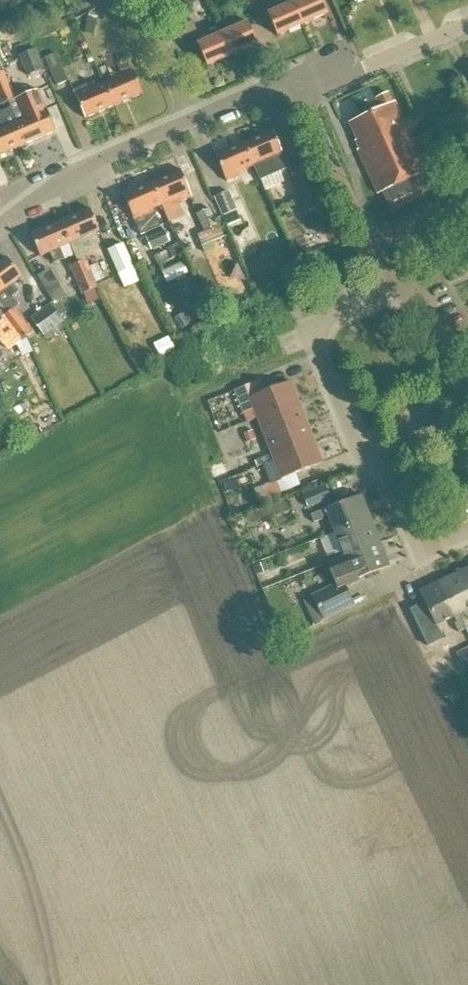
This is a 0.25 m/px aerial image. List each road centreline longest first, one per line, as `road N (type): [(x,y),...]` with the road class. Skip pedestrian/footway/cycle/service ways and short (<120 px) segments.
road 1 (residential): [(404,290),(308,329),(360,453),(386,472),(421,552),(467,531)]
road 2 (residential): [(293,74),(376,267),(404,290)]
road 3 (residential): [(0,224),(54,183),(187,122)]
road 4 (residential): [(293,74),(362,71),(467,25)]
road 5 (residential): [(187,122),(142,0)]
road 6 (residential): [(467,398),(426,308),(404,290)]

